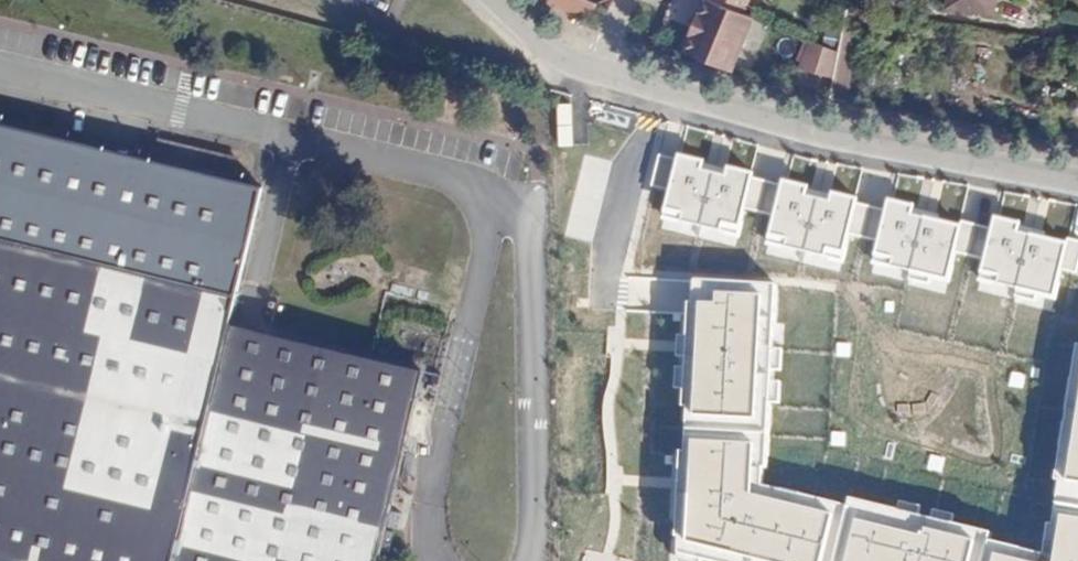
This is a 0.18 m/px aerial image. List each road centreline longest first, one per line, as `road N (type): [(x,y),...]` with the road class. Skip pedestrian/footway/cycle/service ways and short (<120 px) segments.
road 1 (residential): [(600,70),(855,141),(1077,183)]
road 2 (residential): [(495,0),(556,56),(600,70)]

